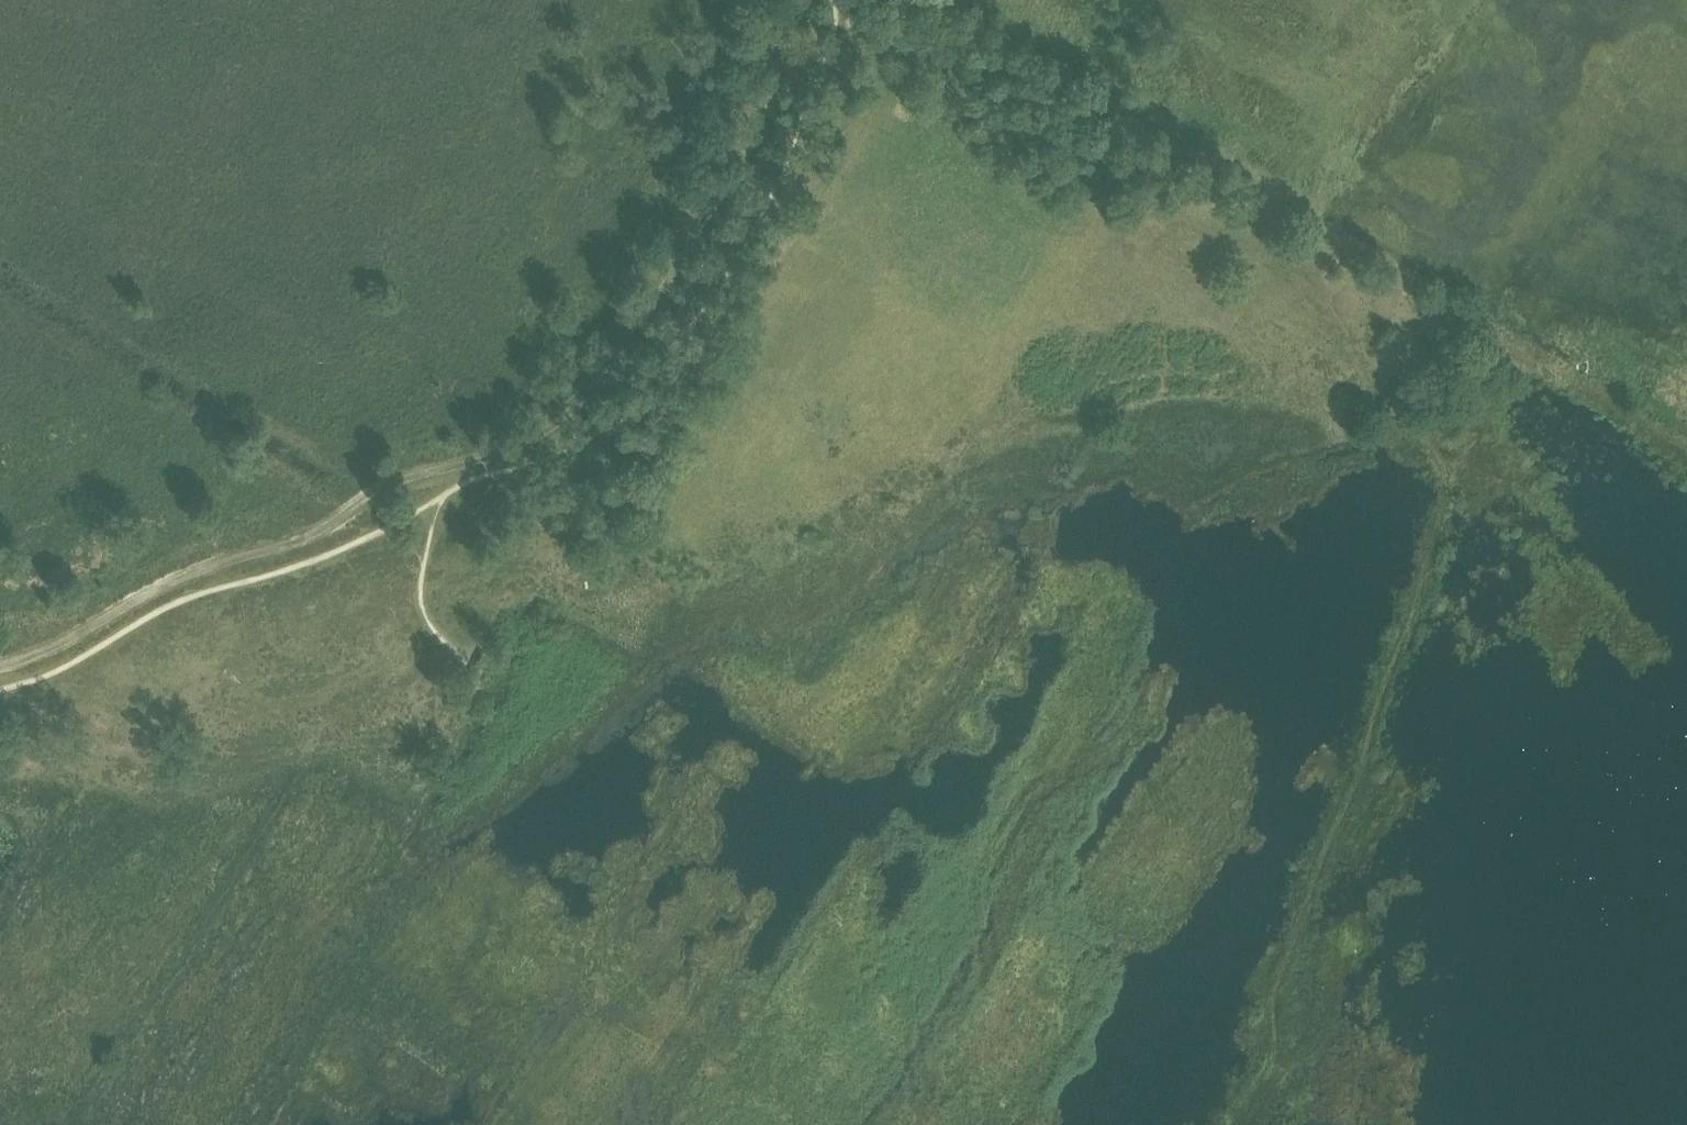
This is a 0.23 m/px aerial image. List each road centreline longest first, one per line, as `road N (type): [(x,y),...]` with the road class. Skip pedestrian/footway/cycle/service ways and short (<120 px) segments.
road 1 (track): [(766,0),(777,25),(780,82),(763,145),(702,207),(643,323),(602,378),(551,428),(398,482),(292,541),(208,568),(34,655),(0,664)]

